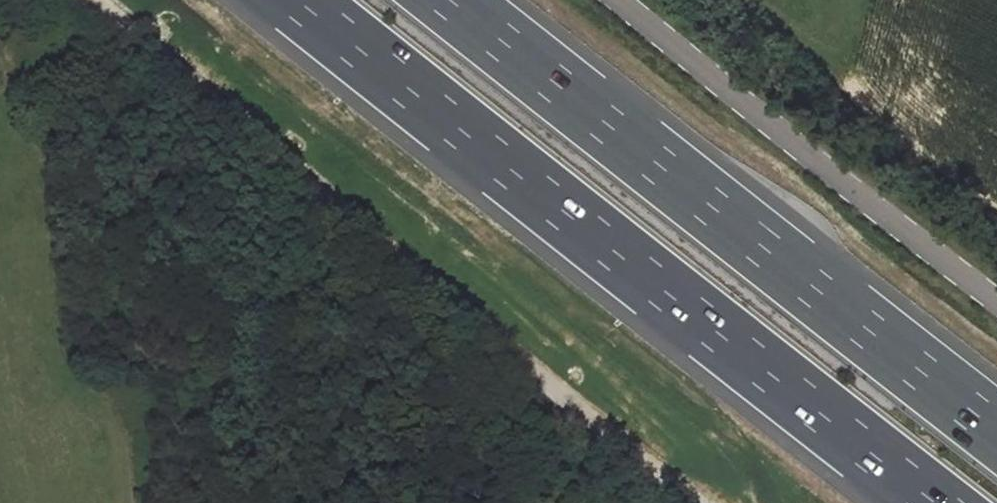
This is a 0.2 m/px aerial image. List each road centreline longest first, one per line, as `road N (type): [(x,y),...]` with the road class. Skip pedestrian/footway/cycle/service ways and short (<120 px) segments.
road 1 (motorway): [(296,0),(935,502)]
road 2 (track): [(705,502),(103,0)]
road 3 (motorway): [(996,429),(452,0)]
road 4 (unclassified): [(621,0),(996,300)]

